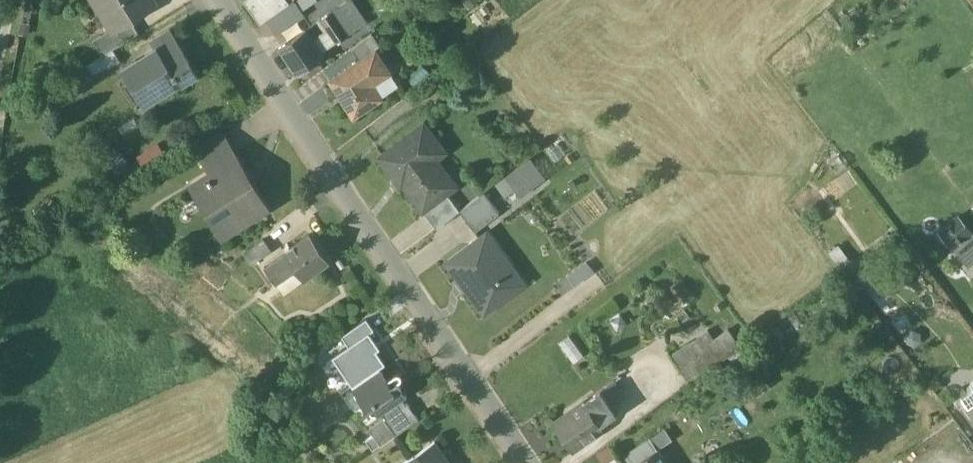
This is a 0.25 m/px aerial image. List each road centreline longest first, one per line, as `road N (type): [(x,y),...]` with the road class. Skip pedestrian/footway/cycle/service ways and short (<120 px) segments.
road 1 (residential): [(226,0),(528,462)]

